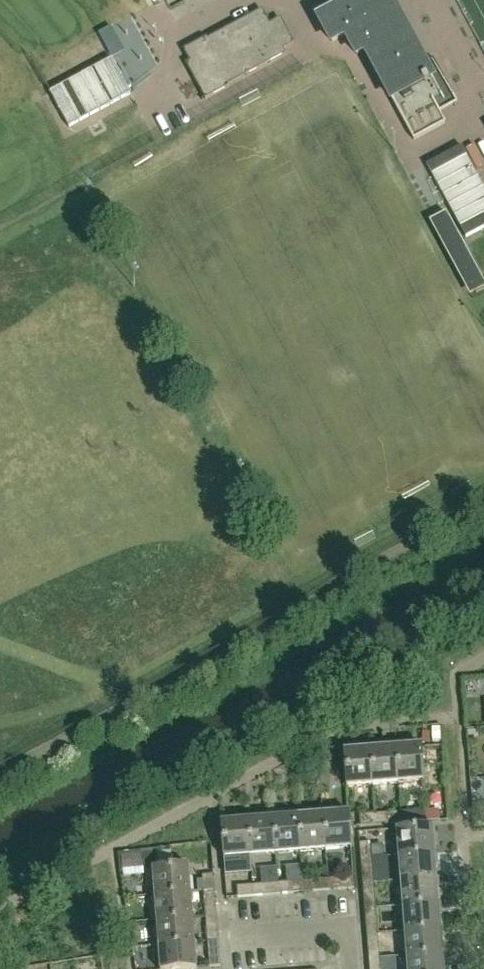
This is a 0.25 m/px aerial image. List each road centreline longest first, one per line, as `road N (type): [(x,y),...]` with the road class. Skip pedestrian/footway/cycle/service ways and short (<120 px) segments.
road 1 (residential): [(352,968),(349,934),(225,938)]

